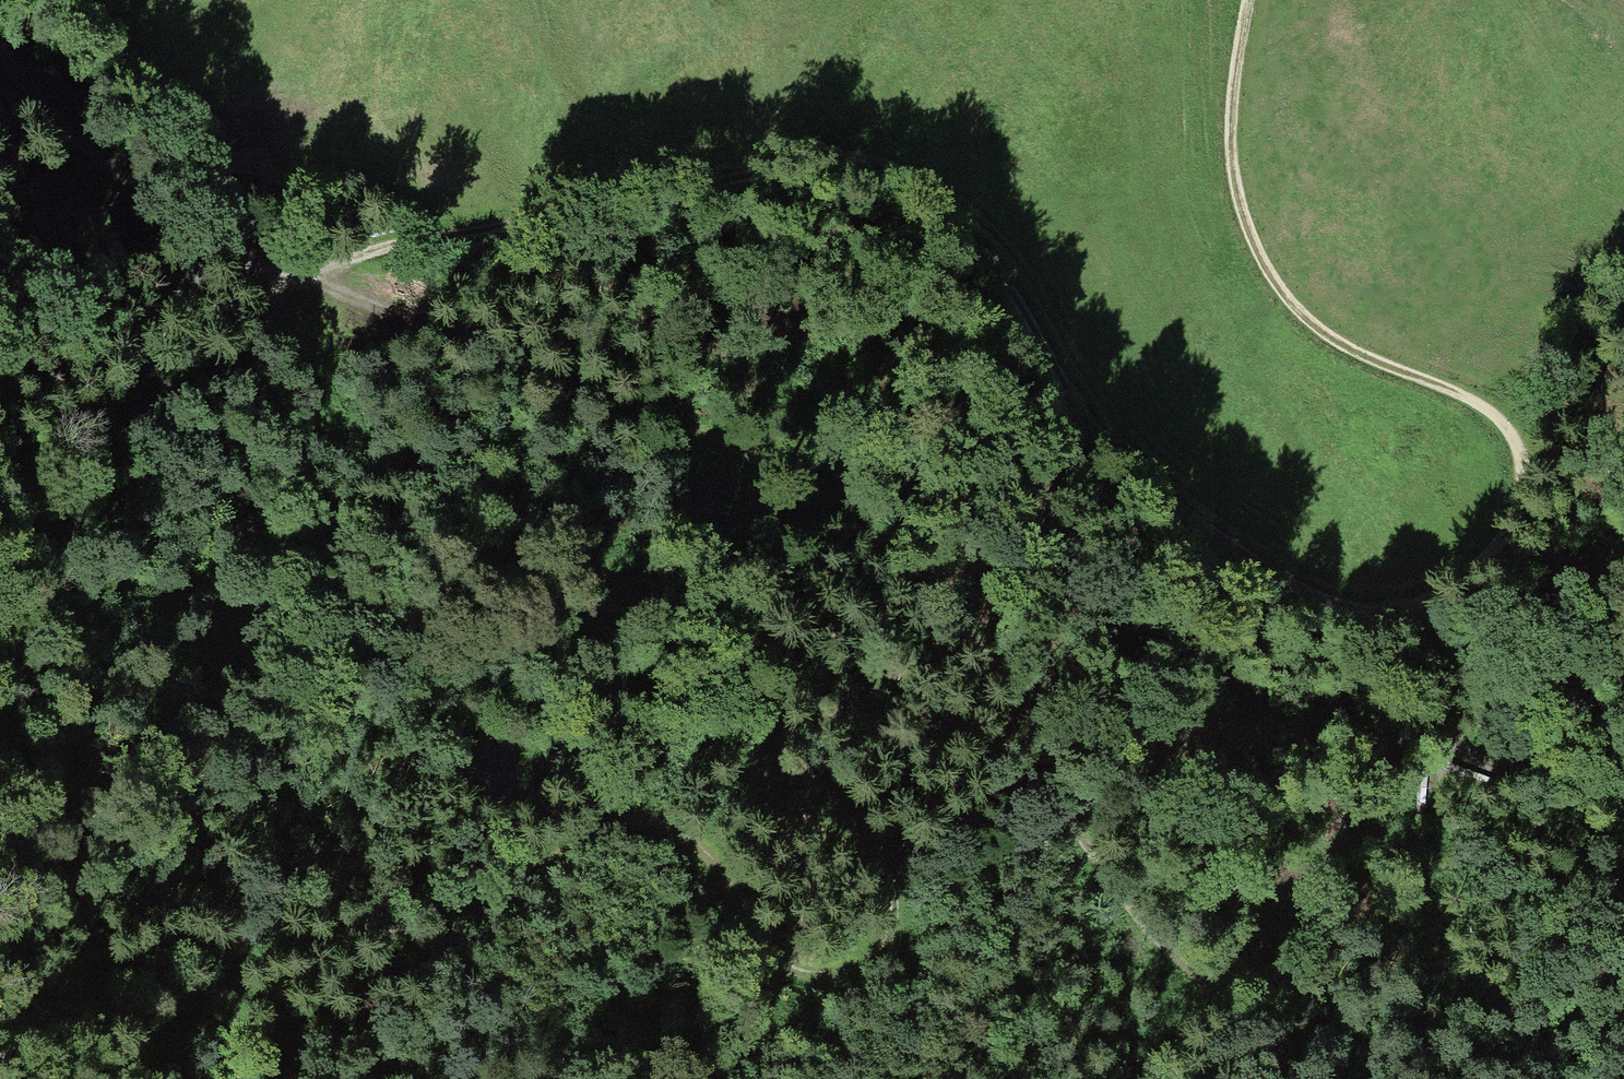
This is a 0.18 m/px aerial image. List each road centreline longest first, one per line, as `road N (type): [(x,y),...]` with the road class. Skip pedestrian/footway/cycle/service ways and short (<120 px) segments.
road 1 (track): [(280,273),(616,194),(809,165),(866,175),(917,197),(1004,285),(1115,471),(1359,613),(1440,593),(1471,572),(1504,527),(1521,489),(1523,444),(1509,420),(1476,399),(1344,345),(1279,294),(1237,201),(1235,78),(1251,0)]
road 2 (track): [(235,942),(263,916),(307,916),(378,934),(438,925),(598,835),(636,828),(669,833),(696,850),(765,950),(791,970),(829,977),(859,967),(883,950),(897,926),(894,883),(880,859),(782,809),(715,741),(676,646),(542,521),(448,468),(329,446),(283,382),(274,342),(280,273)]
road 3 (track): [(1322,1078),(1202,986),(1121,899),(1065,808),(1021,696),(883,547),(804,483),(715,438),(280,273)]
road 4 (track): [(280,273),(162,203),(96,146),(0,29)]
road 5 (track): [(1623,834),(1577,819),(1494,760),(1423,598)]
road 6 (track): [(272,1078),(240,1041),(224,980),(235,942)]

